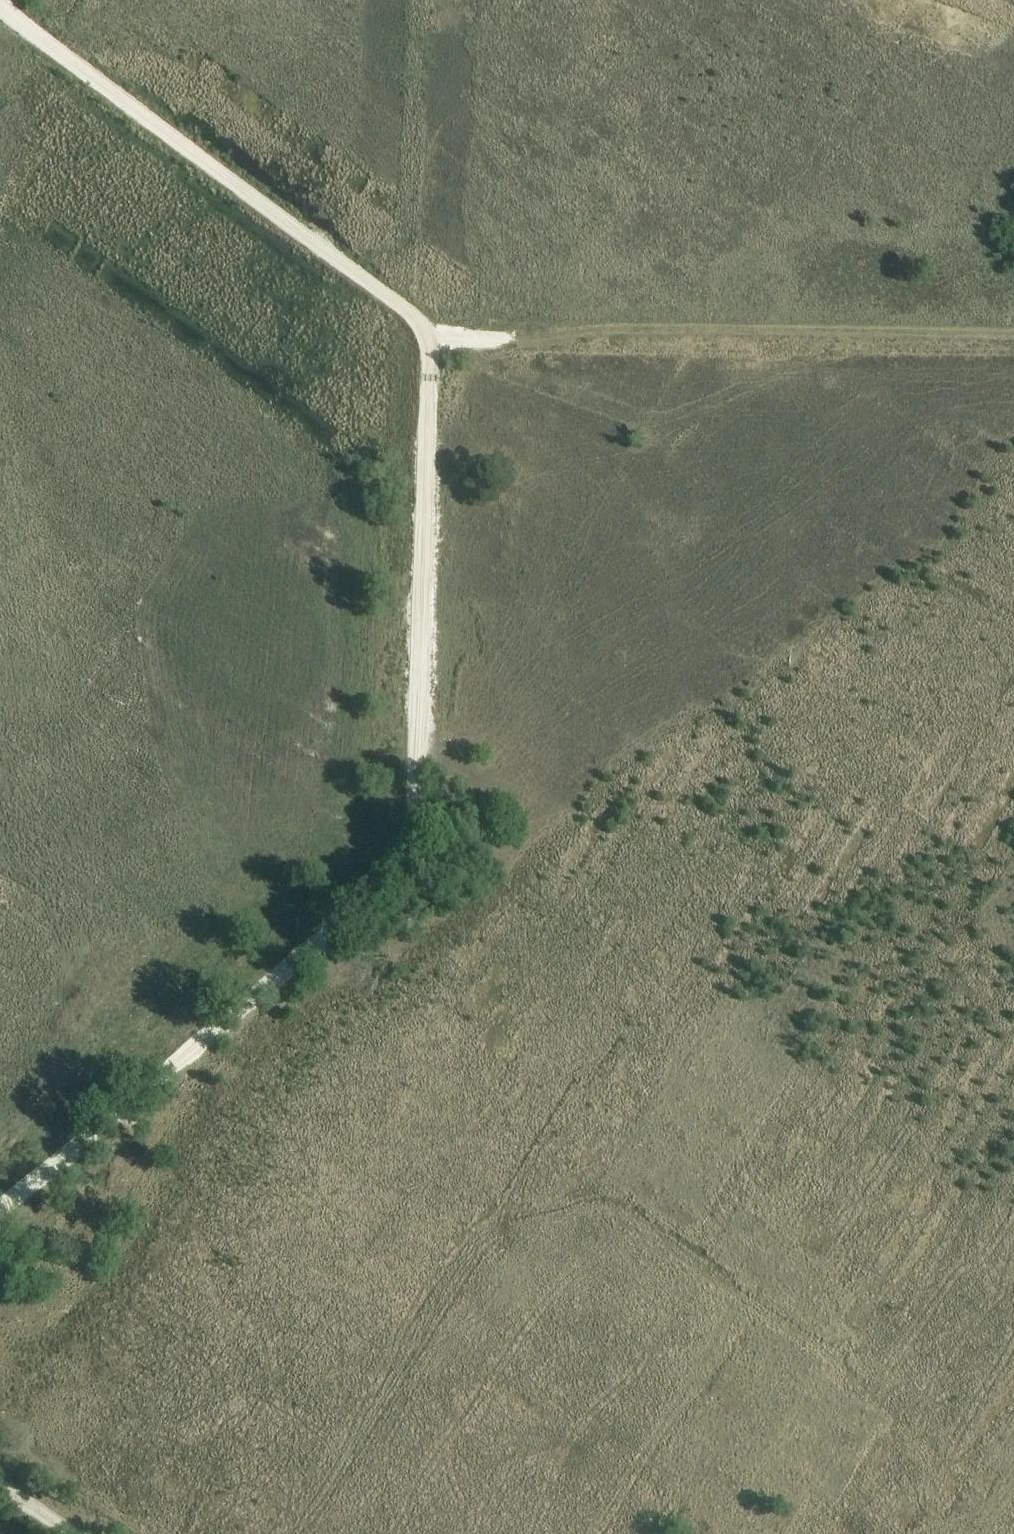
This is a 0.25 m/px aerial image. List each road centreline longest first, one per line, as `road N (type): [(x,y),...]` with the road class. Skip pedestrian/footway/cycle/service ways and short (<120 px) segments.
road 1 (track): [(0,1209),(311,946),(383,881),(415,838),(431,331),(0,10)]
road 2 (track): [(431,331),(1013,336)]

